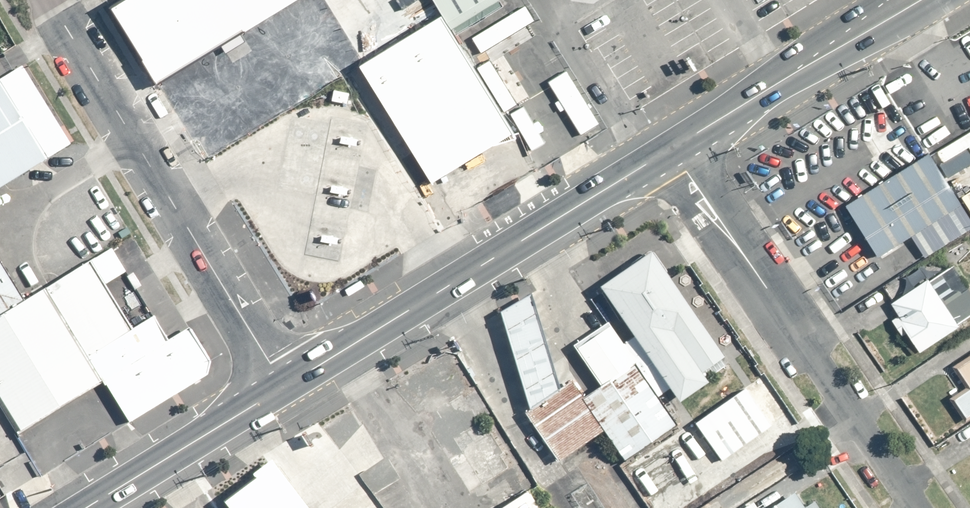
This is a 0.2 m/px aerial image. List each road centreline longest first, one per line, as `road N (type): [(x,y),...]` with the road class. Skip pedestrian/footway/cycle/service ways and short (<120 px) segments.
road 1 (secondary): [(670,148),(284,386)]
road 2 (residential): [(49,0),(284,386)]
road 3 (residential): [(910,507),(670,148)]
road 4 (secondary): [(919,0),(670,148)]
road 5 (secondary): [(284,386),(84,507)]

